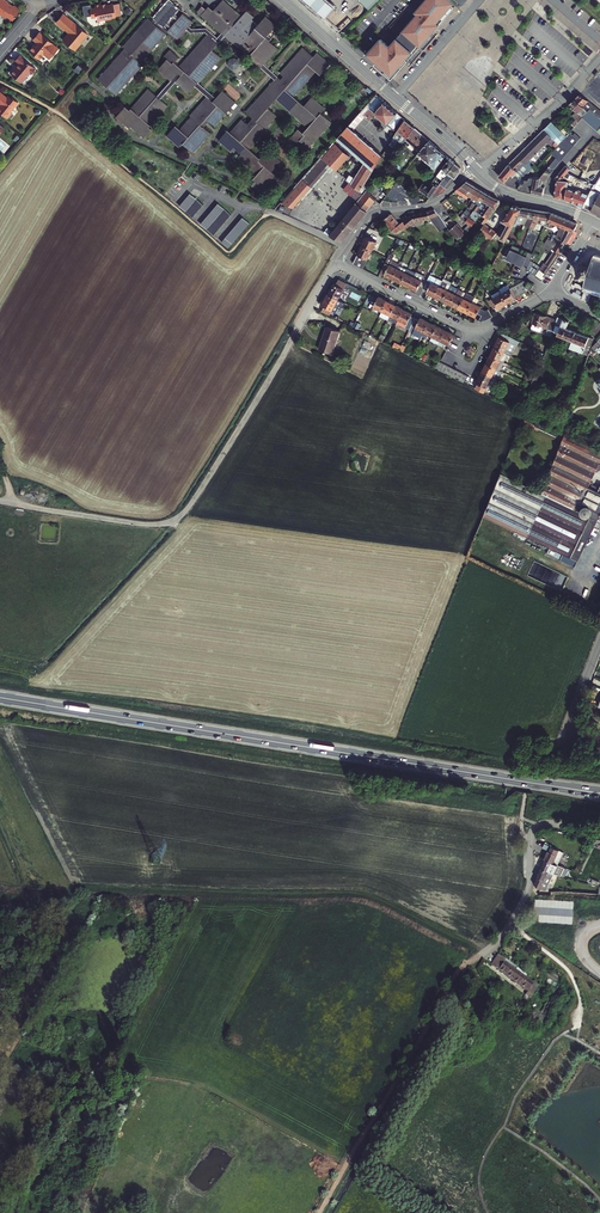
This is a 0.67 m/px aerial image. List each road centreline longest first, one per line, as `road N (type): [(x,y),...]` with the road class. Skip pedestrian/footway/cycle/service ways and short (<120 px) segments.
road 1 (trunk): [(0,698),(539,783)]
road 2 (track): [(488,951),(414,913),(349,893),(68,885)]
road 3 (residential): [(337,266),(470,328),(551,290)]
road 4 (residential): [(599,834),(549,824),(535,829),(528,893),(485,956)]
road 5 (residential): [(478,173),(599,58)]
road 6 (secondary): [(283,0),(395,99)]
road 7 (residential): [(395,99),(481,0)]
road 8 (residential): [(437,202),(375,213),(337,266)]
road 9 (secondary): [(478,173),(499,190),(594,221)]

